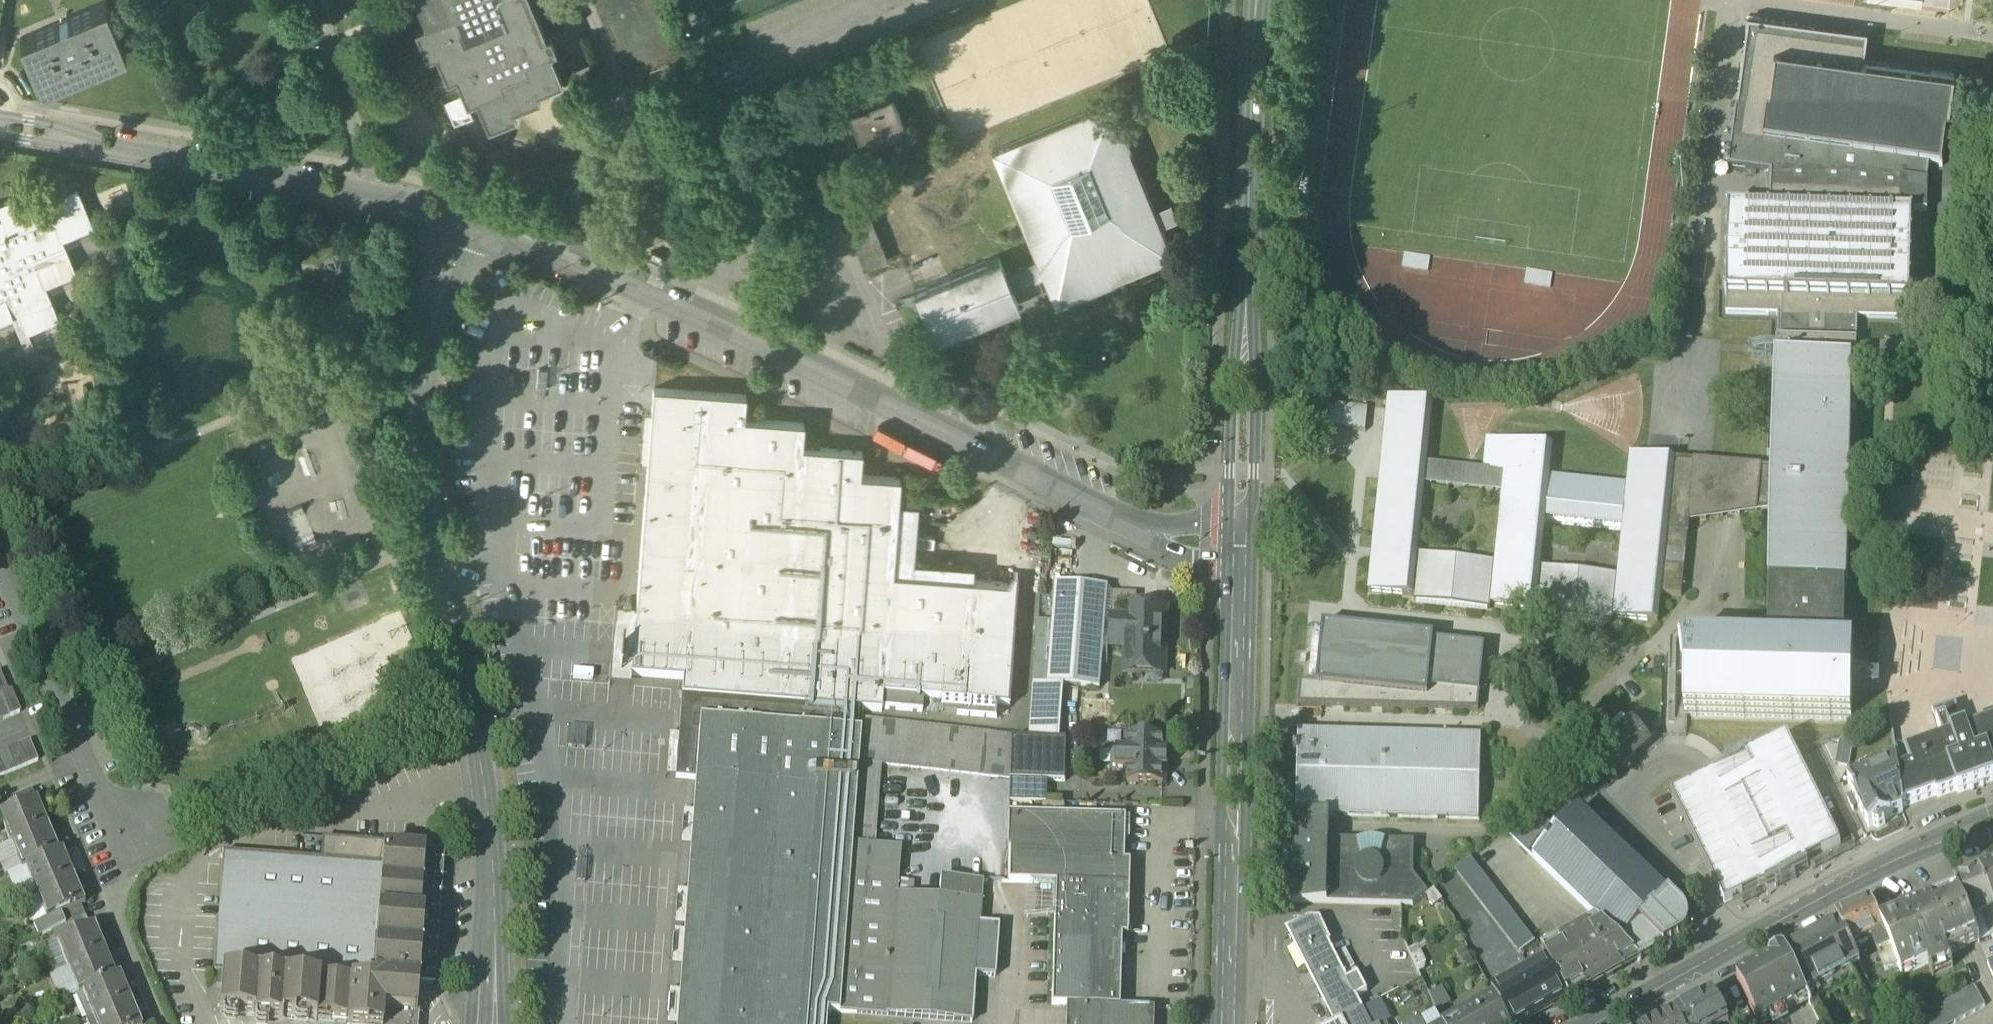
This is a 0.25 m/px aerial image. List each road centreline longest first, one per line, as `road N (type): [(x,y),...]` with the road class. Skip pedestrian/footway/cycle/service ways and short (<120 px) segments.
road 1 (unclassified): [(1238,546),(1156,535),(701,315),(461,217)]
road 2 (unclassified): [(492,1023),(493,836),(427,458),(425,379),(461,217)]
road 3 (secondary): [(1238,546),(1255,0)]
road 4 (secondary): [(1226,1023),(1238,546)]
road 5 (residential): [(461,217),(0,127)]
road 6 (tertiary): [(1591,1023),(1884,866),(1992,822)]
road 7 (residential): [(0,560),(83,758),(137,836)]

